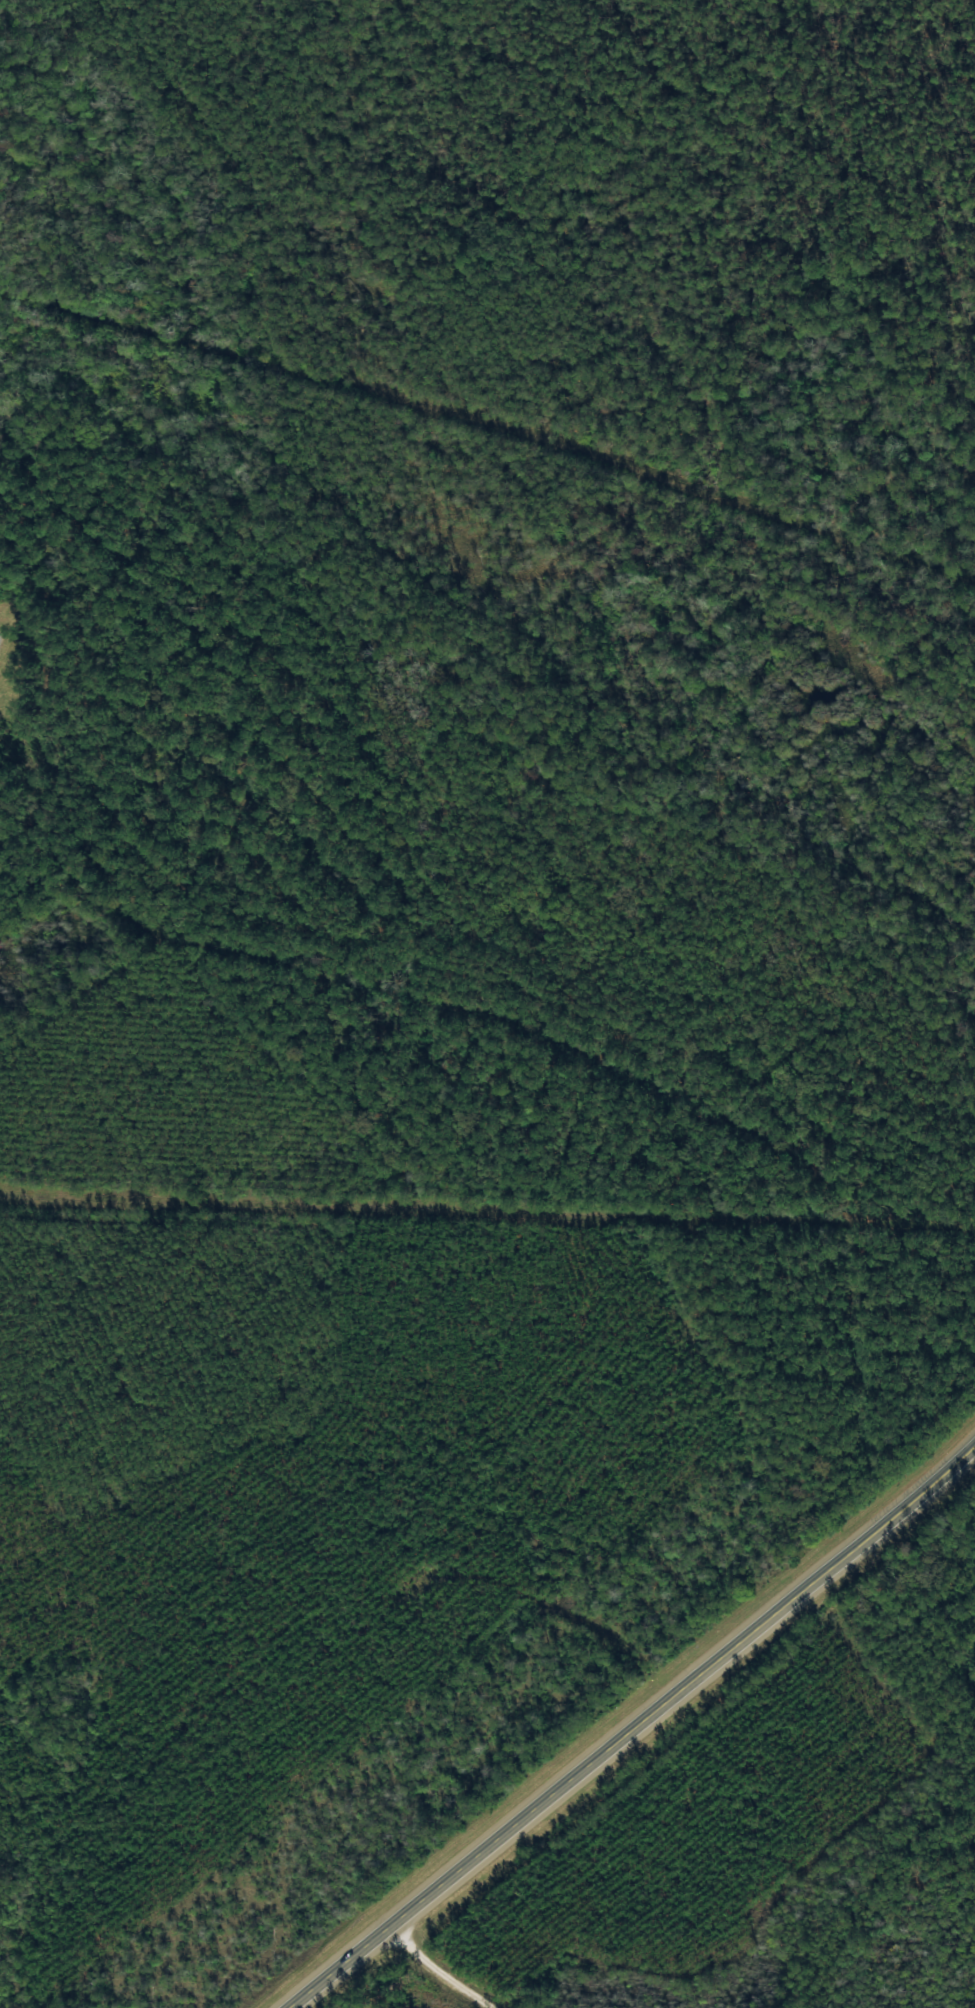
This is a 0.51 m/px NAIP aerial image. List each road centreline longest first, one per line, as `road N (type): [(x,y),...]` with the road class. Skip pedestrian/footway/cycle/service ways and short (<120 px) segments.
road 1 (primary): [(320,2007),(974,1453)]

